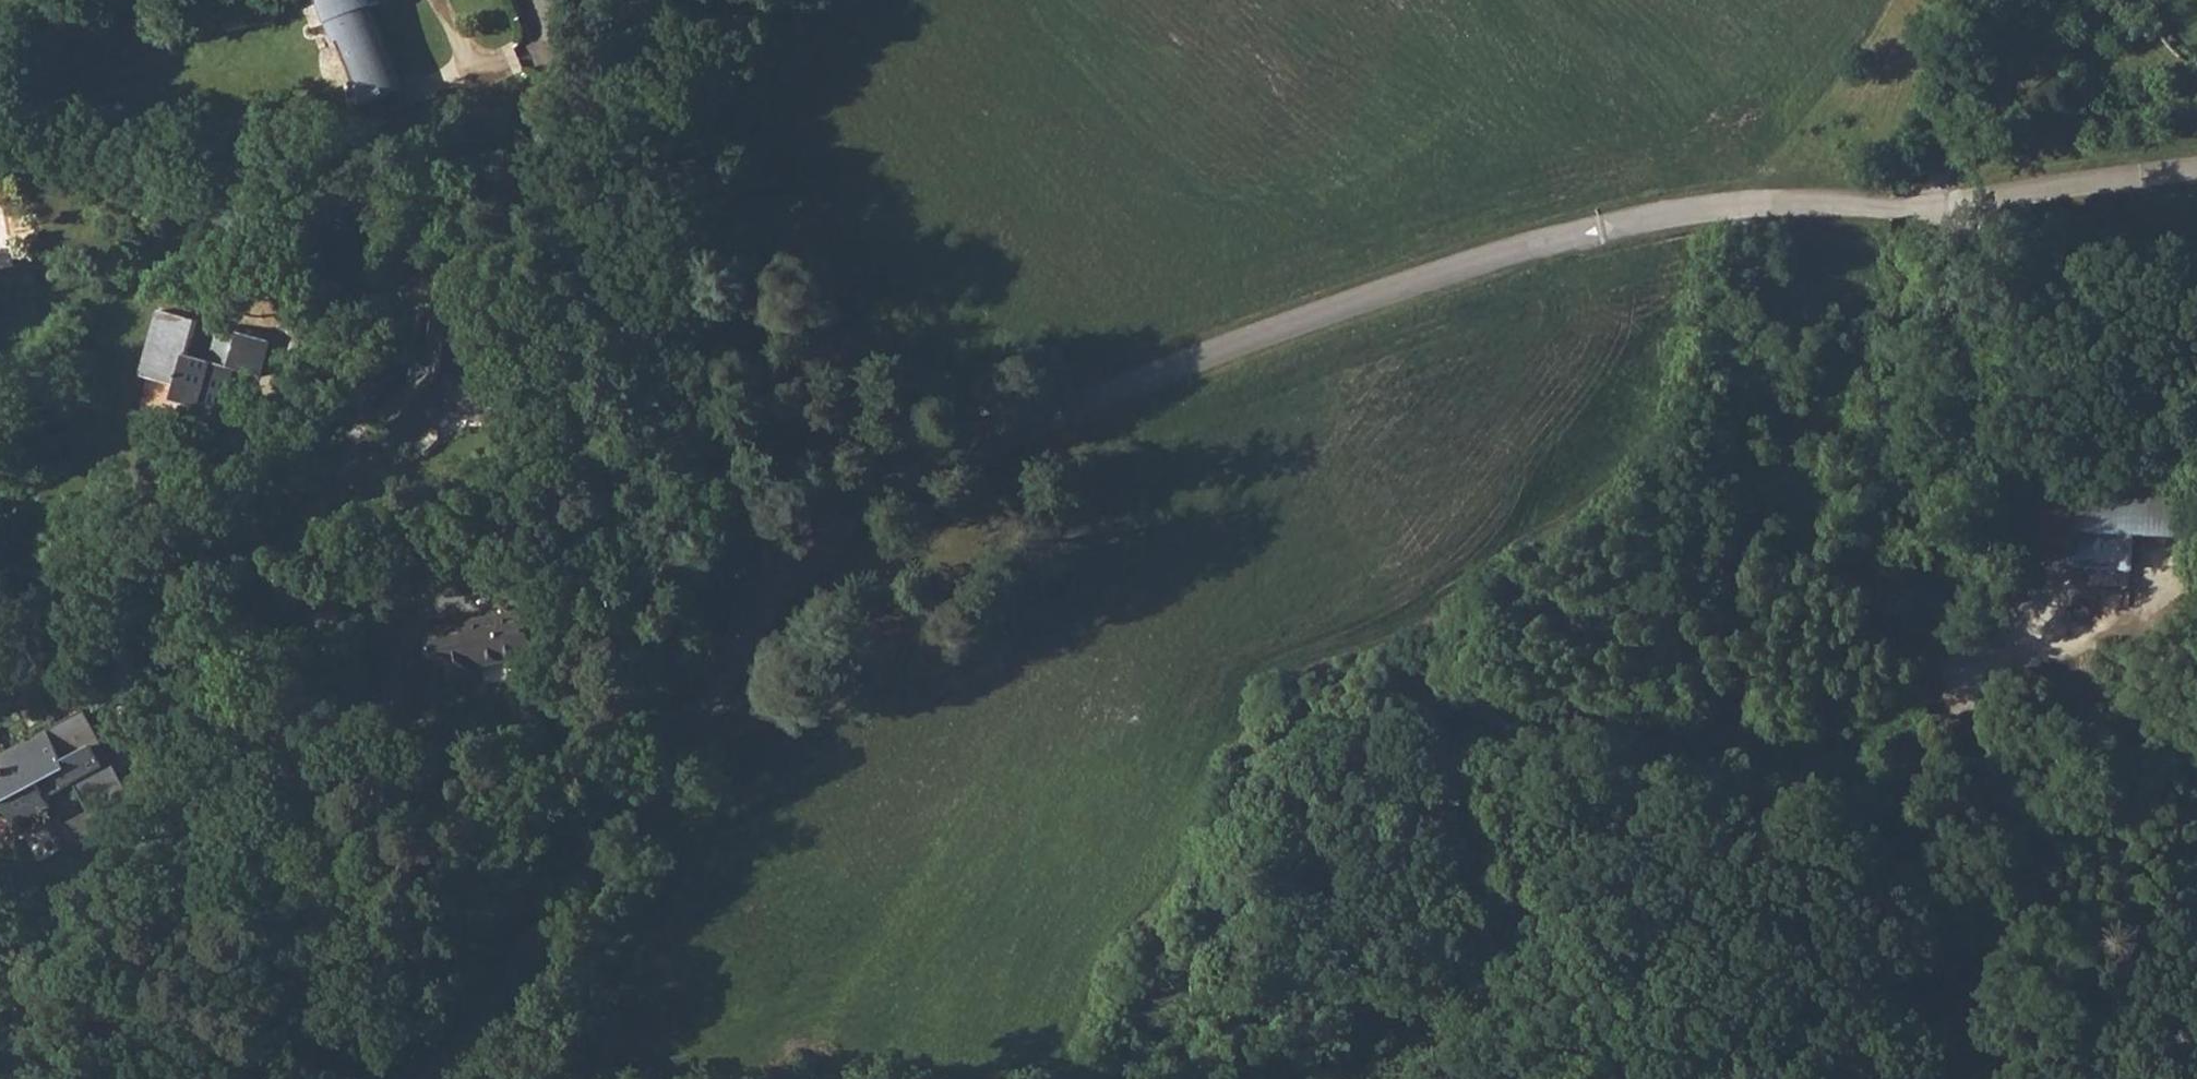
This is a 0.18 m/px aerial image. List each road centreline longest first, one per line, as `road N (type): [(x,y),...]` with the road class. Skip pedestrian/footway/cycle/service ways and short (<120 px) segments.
road 1 (tertiary): [(435,1078),(701,712),(729,665),(747,579),(747,524),(728,460),(542,0)]
road 2 (track): [(1957,646),(1907,519),(1916,368),(1943,207),(2022,0)]
road 3 (residential): [(332,1078),(329,568)]

